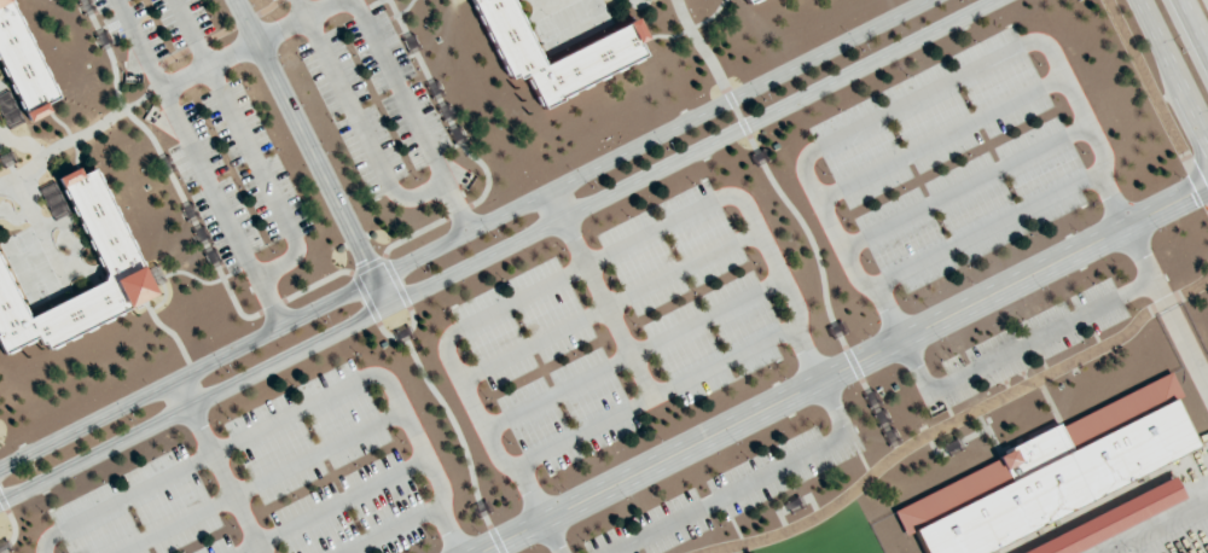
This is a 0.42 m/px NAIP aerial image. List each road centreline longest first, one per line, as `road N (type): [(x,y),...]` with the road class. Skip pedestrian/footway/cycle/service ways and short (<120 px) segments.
road 1 (tertiary): [(0,499),(982,0)]
road 2 (tertiary): [(918,0),(0,466)]
road 3 (residential): [(479,552),(1207,180)]
road 4 (residential): [(391,299),(242,0)]
road 5 (tertiary): [(1143,0),(1207,136)]

